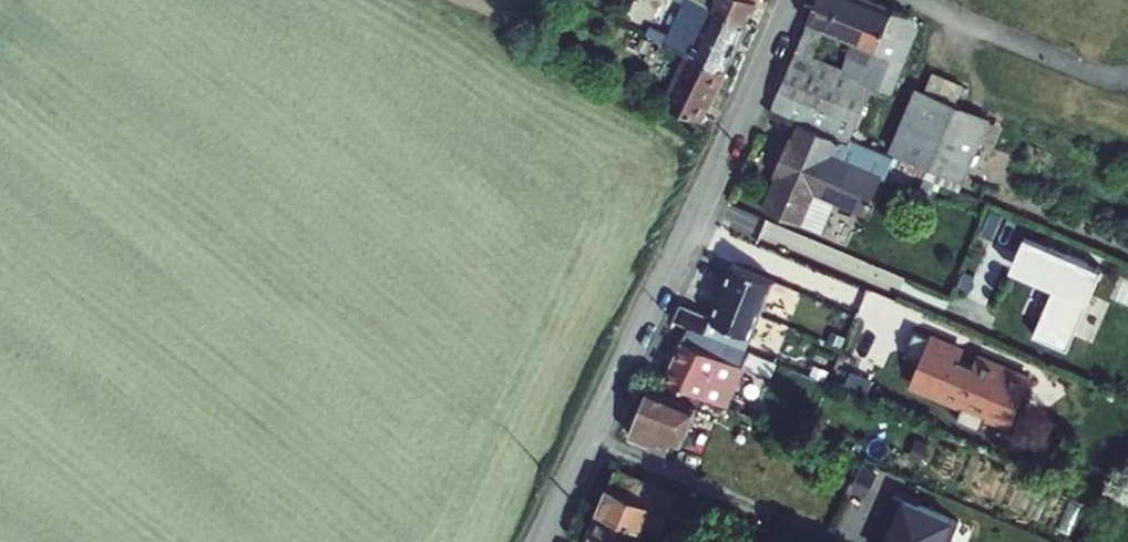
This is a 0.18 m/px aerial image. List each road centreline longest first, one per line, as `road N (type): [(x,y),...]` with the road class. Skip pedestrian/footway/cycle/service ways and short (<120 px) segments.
road 1 (residential): [(793,0),(540,541)]

